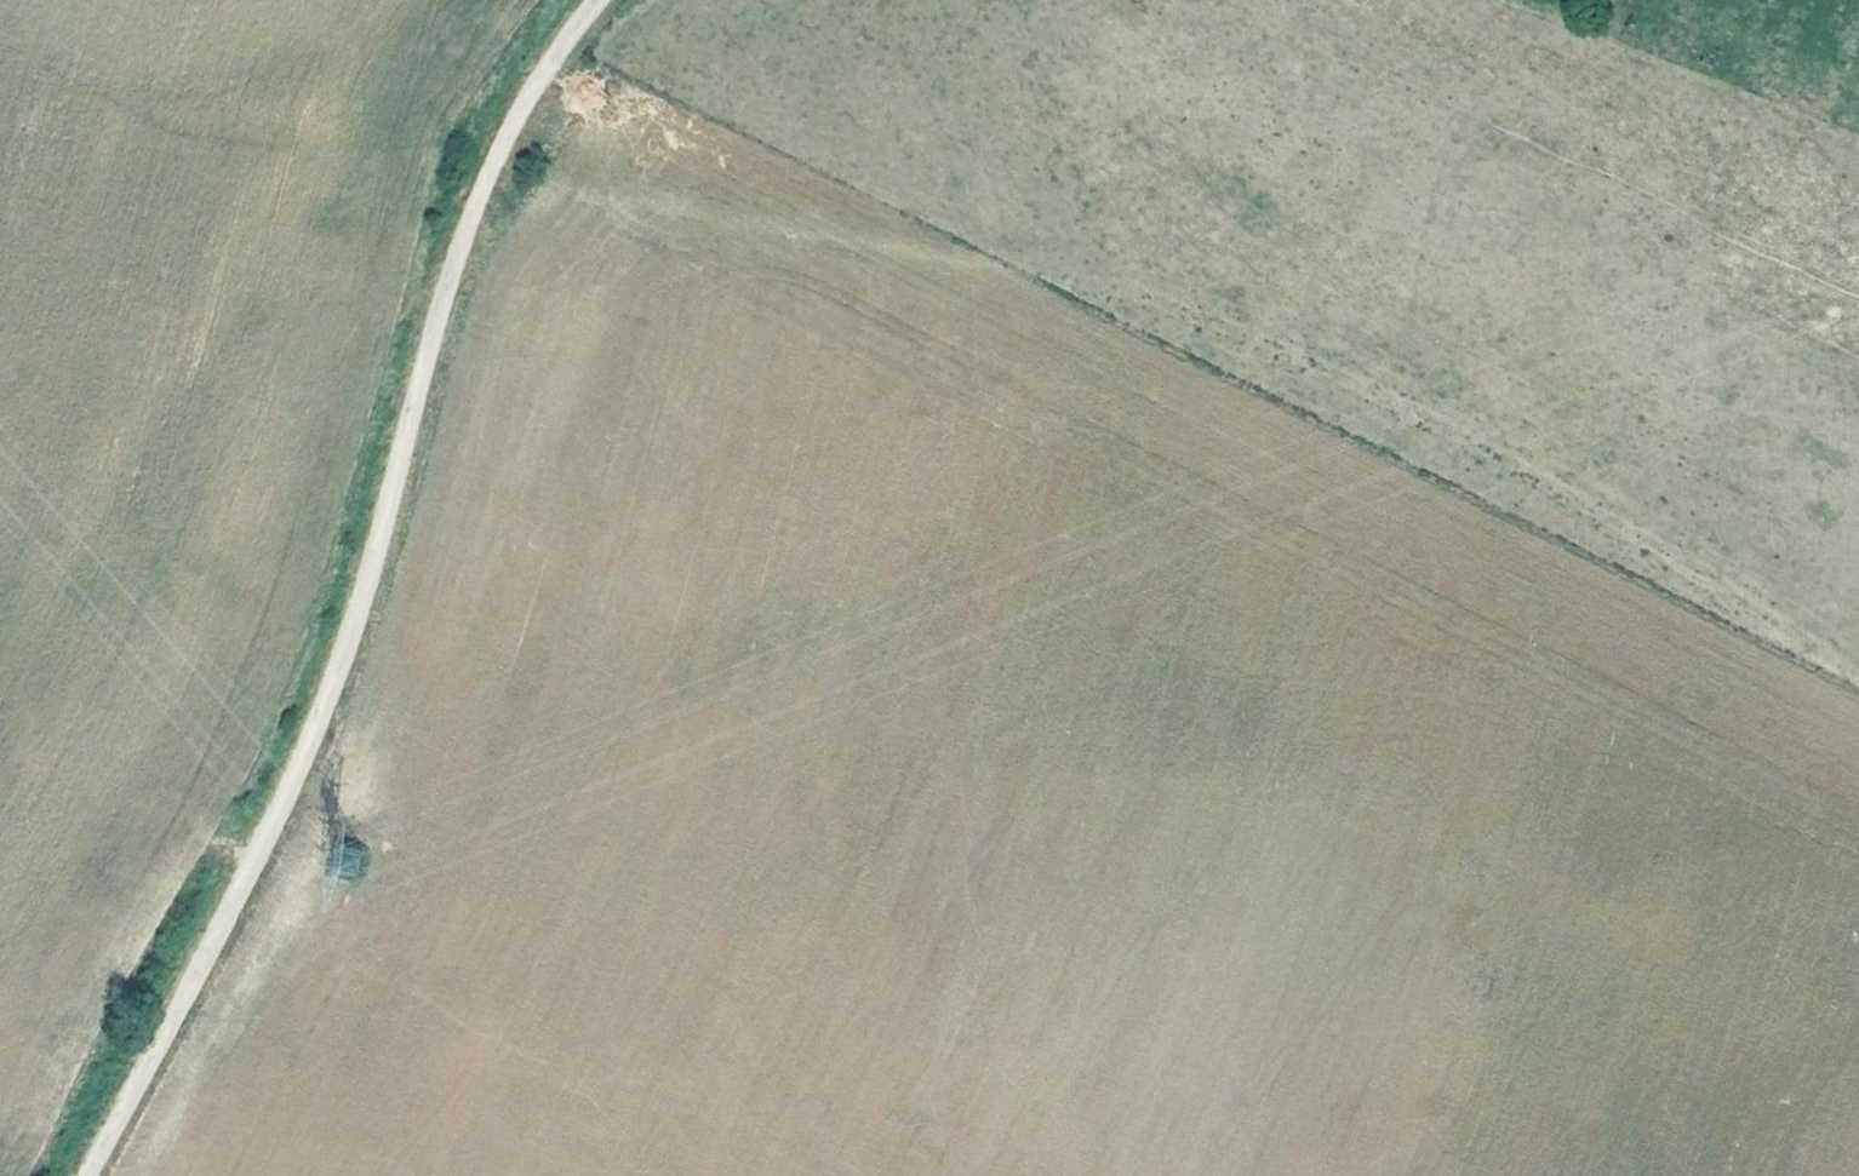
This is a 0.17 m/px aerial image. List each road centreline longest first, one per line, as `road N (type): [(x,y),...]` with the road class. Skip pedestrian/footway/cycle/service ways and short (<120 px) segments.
road 1 (unclassified): [(597,0),(520,111),(478,198),(328,683),(274,811),(81,1175)]

